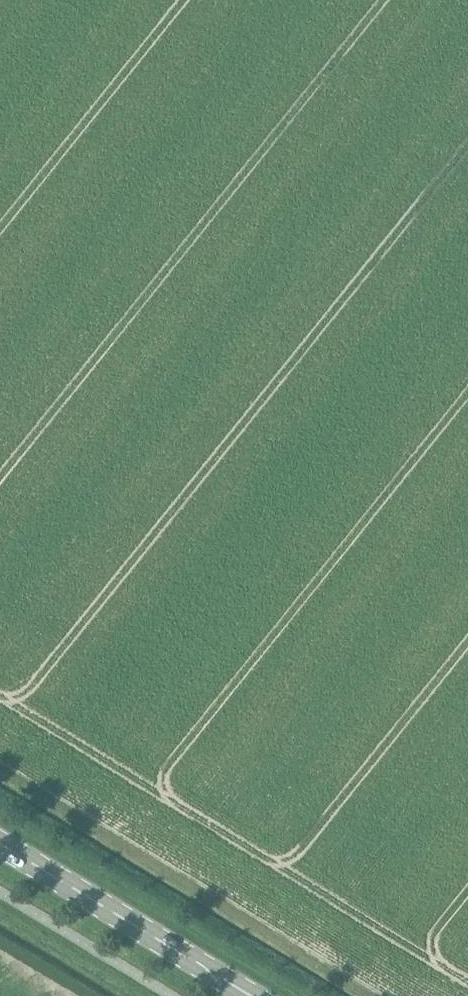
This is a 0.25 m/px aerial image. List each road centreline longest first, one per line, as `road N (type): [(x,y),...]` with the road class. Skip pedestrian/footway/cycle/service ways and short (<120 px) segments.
road 1 (secondary): [(0,840),(261,995)]

